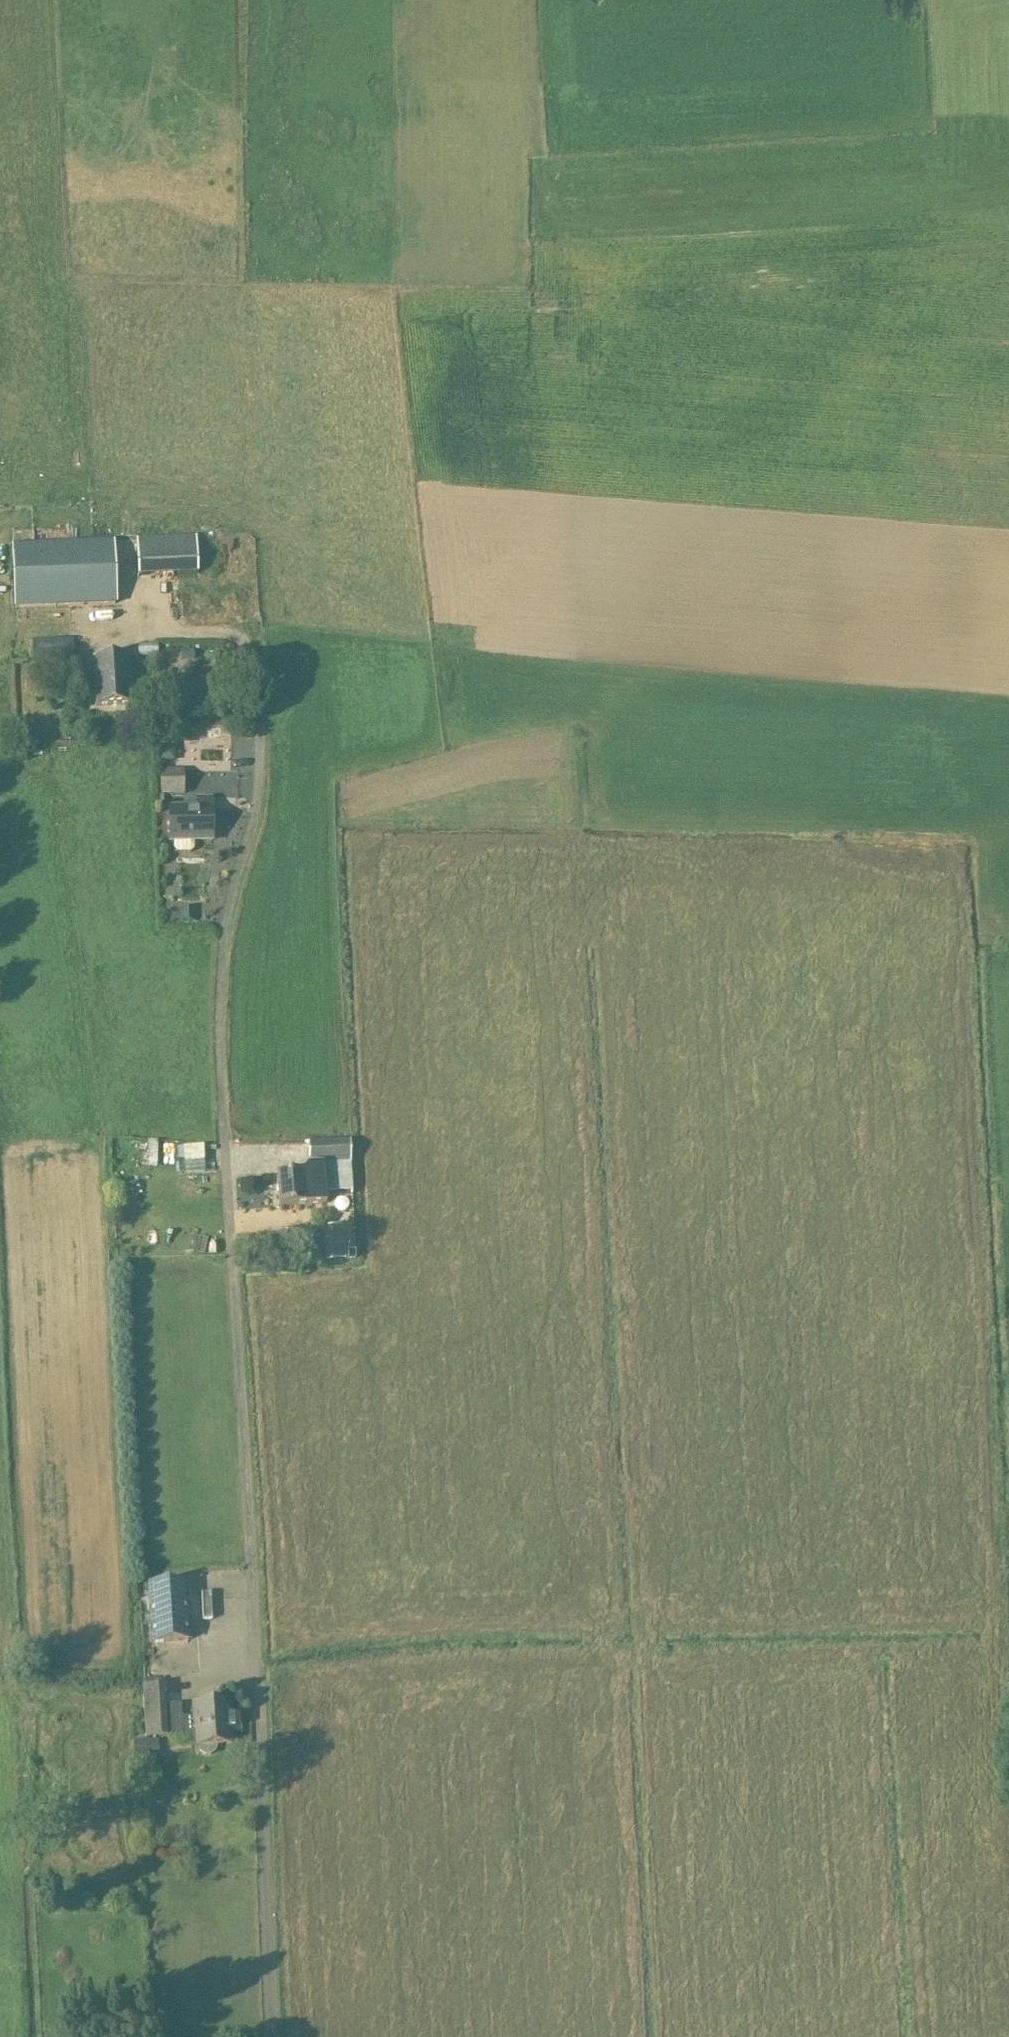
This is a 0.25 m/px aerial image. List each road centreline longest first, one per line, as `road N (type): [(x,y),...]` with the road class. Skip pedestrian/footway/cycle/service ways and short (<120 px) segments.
road 1 (unclassified): [(272,2036),(215,996),(222,916)]

